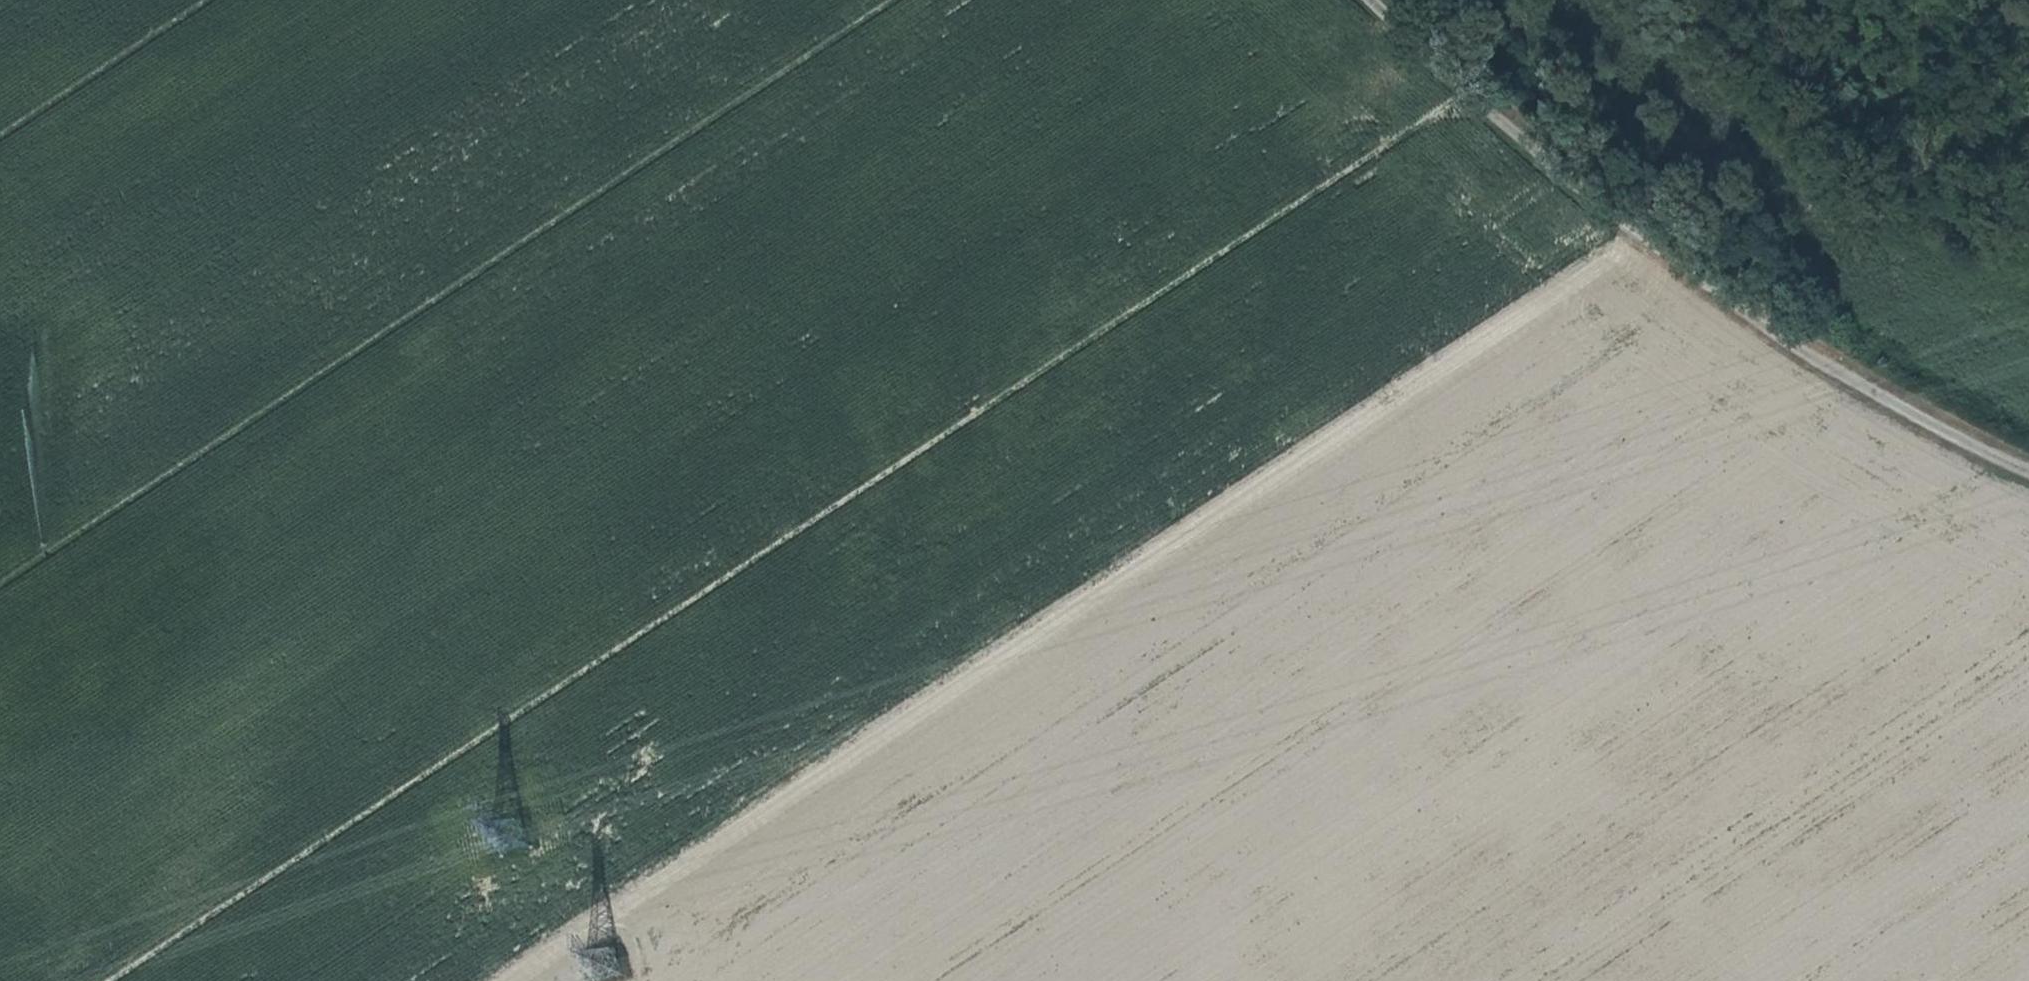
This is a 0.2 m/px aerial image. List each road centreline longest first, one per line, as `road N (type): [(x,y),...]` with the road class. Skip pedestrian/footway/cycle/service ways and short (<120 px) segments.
road 1 (track): [(1375,0),(1599,192),(1844,369),(2028,471)]
road 2 (track): [(1662,0),(1840,134),(1894,266),(1844,369)]

